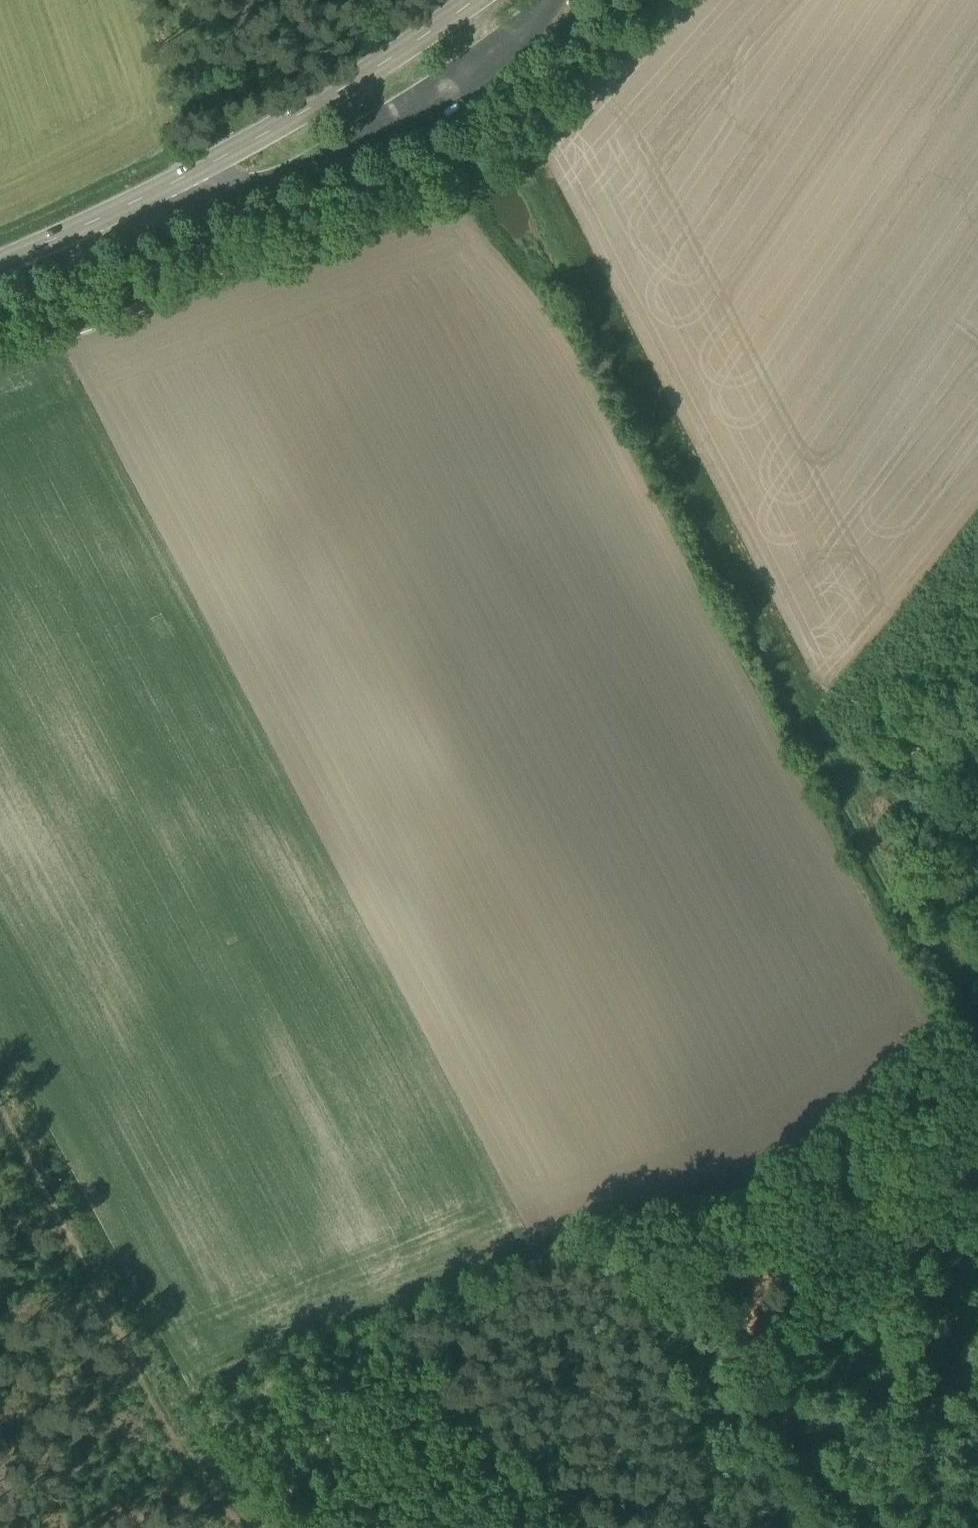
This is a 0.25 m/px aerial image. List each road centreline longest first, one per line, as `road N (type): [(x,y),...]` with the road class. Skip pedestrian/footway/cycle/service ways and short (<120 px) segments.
road 1 (secondary): [(476,0),(272,132),(0,266)]
road 2 (track): [(0,1102),(133,1354),(278,1527)]

